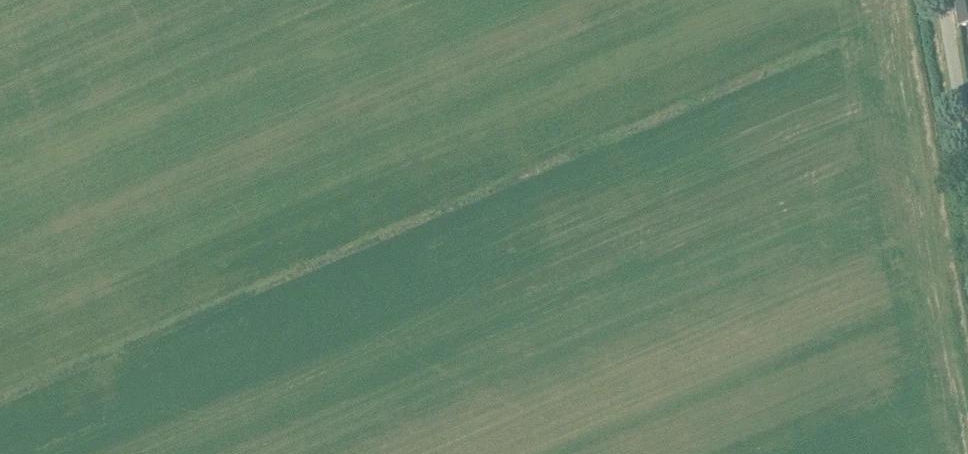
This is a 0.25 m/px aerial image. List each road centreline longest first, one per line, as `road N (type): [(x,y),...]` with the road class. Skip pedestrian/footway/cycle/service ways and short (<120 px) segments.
road 1 (unclassified): [(967,160),(940,0)]

